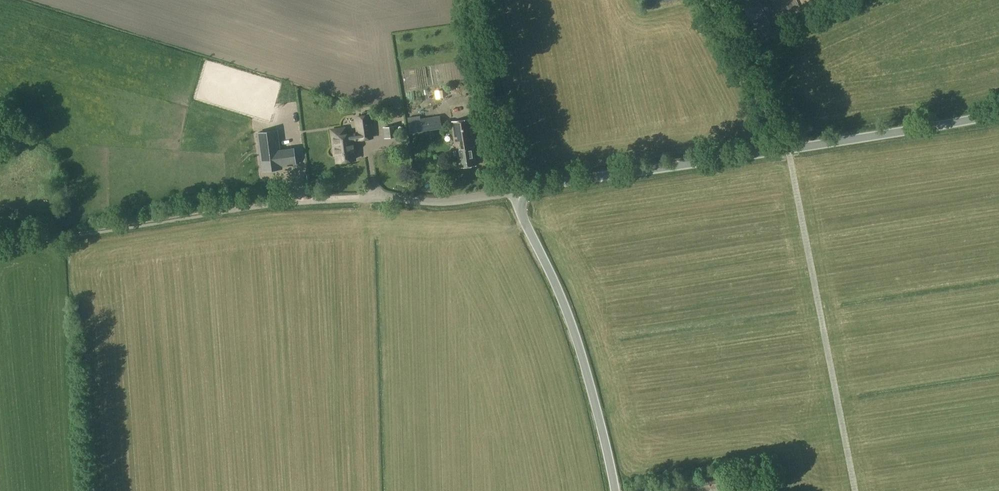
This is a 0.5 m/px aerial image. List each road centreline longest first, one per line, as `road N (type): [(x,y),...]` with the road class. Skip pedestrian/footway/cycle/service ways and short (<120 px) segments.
road 1 (unclassified): [(522,189),(998,113)]
road 2 (track): [(0,242),(221,207),(359,196)]
road 3 (unclassified): [(614,490),(576,336),(521,210),(522,189)]
road 4 (unclassified): [(512,191),(473,0)]
road 5 (unclassified): [(512,191),(439,200),(359,196)]

